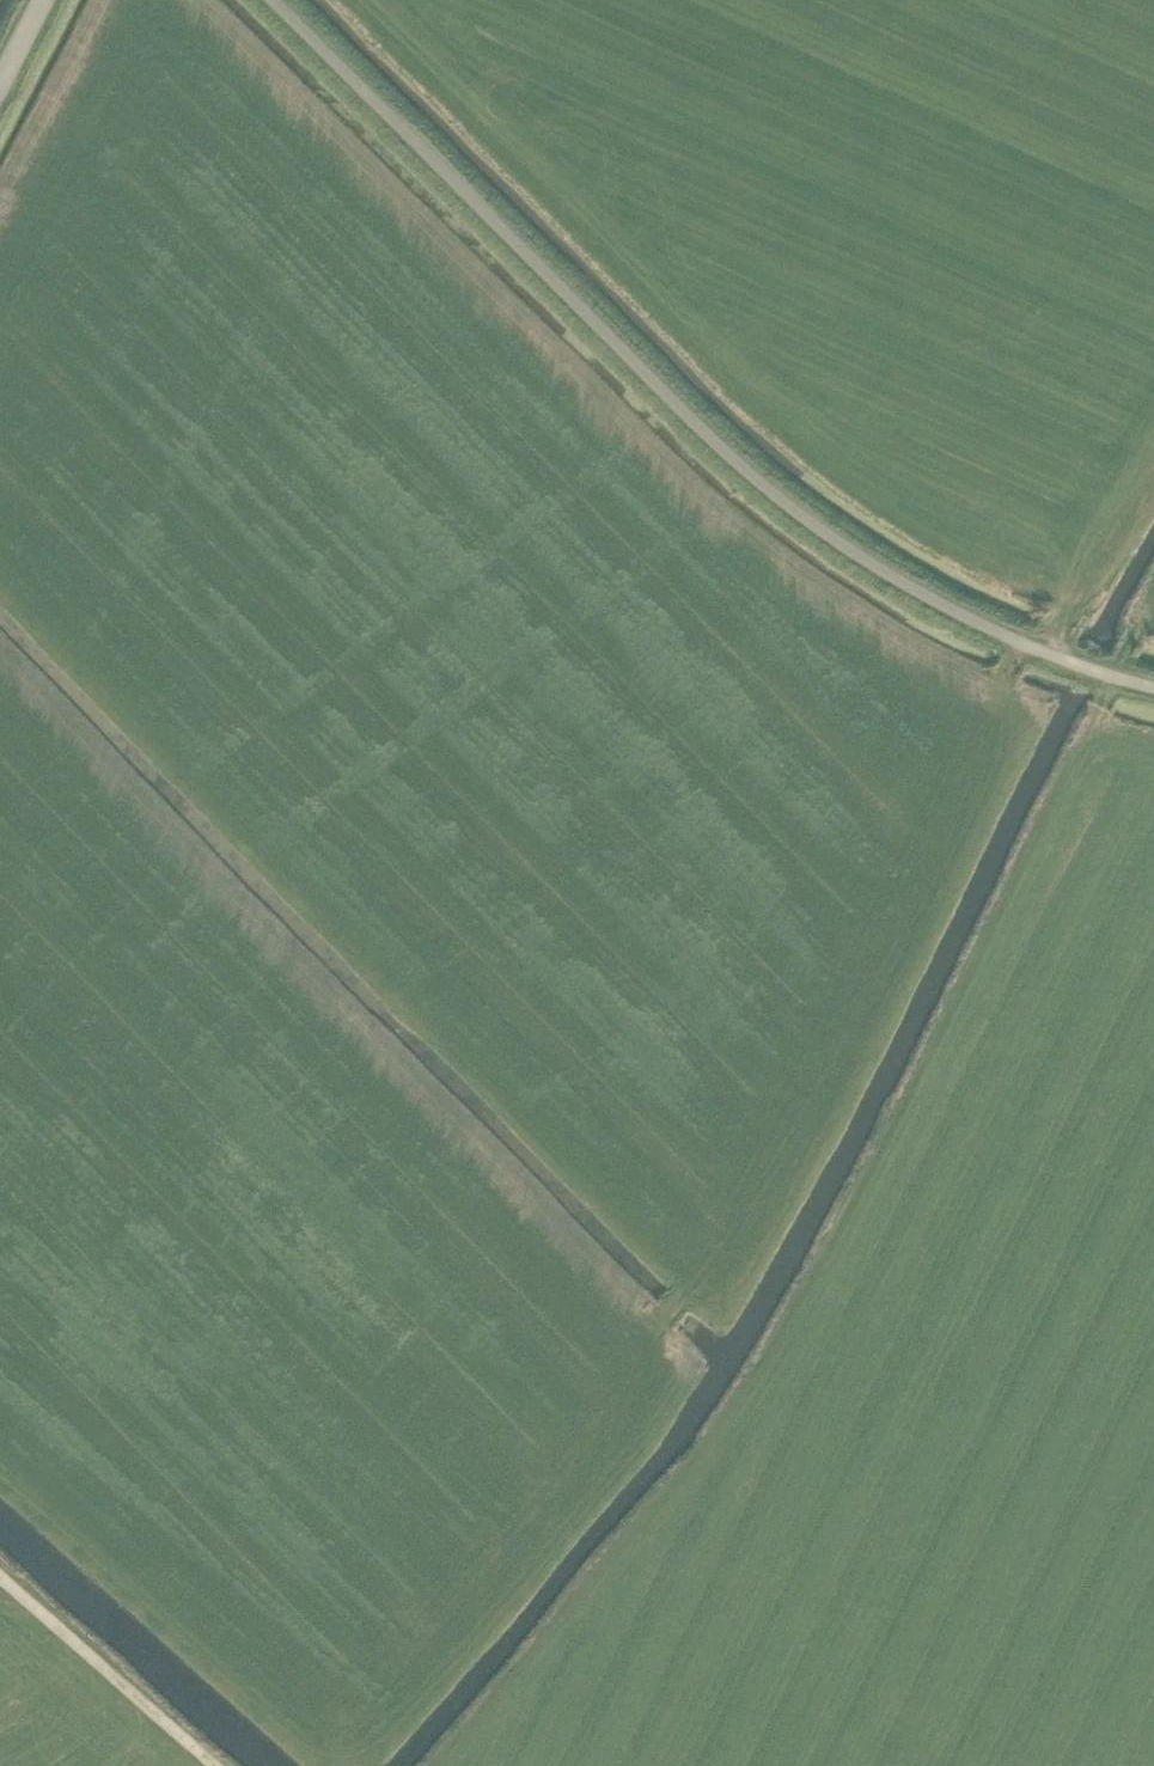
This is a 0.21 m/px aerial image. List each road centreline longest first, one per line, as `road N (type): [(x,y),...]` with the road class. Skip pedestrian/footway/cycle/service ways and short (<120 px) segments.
road 1 (unclassified): [(1153,685),(1035,656),(888,580),(720,451),(265,0)]
road 2 (track): [(0,1575),(217,1765)]

